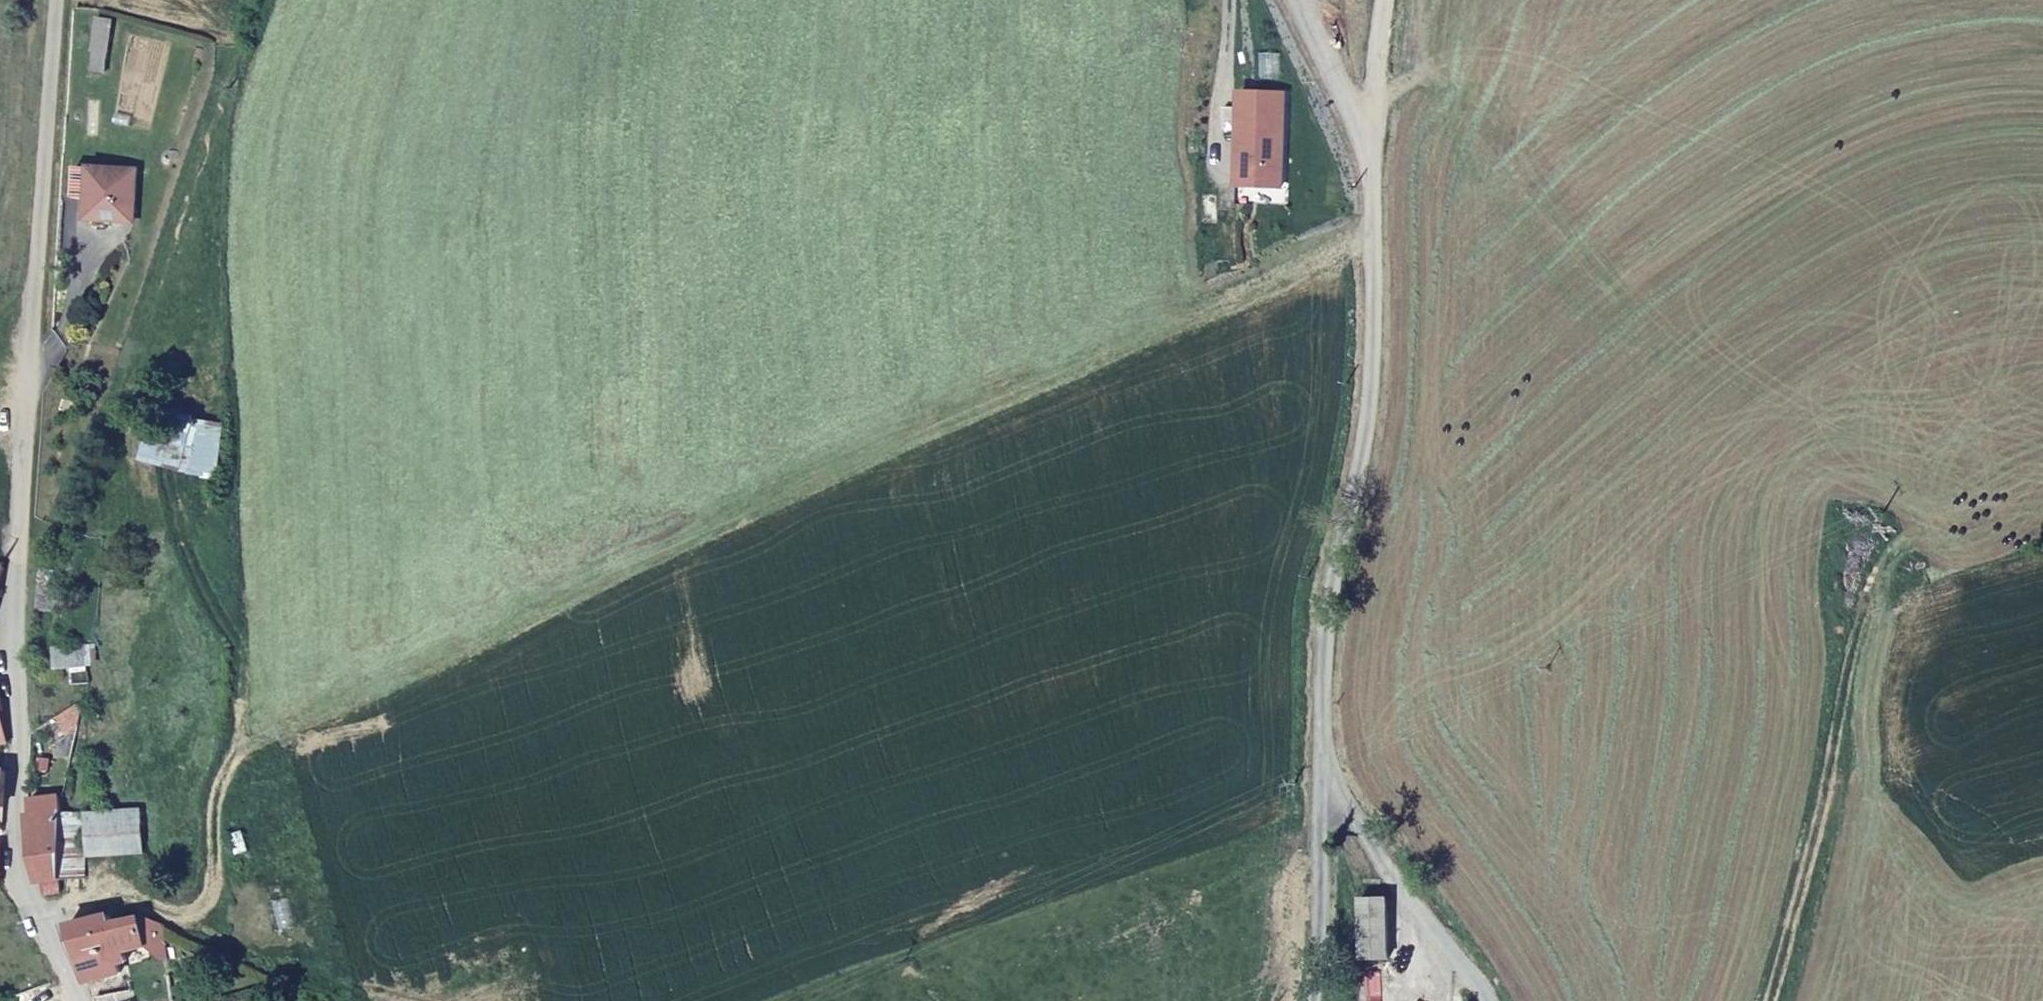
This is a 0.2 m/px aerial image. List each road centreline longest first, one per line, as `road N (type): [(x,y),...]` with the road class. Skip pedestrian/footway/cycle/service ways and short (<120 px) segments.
road 1 (unclassified): [(83,1000),(17,865),(13,627),(55,0)]

